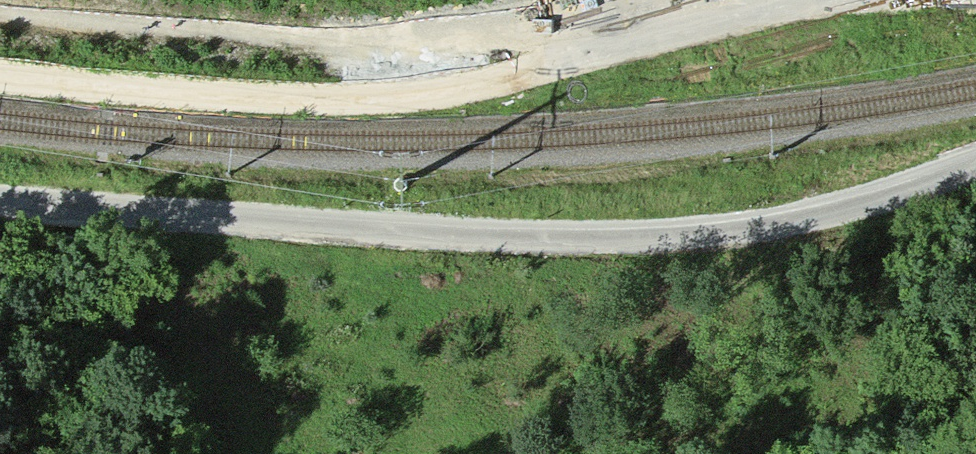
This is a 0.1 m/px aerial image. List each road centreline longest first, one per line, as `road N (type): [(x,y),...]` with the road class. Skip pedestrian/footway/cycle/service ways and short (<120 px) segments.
road 1 (track): [(0,199),(493,234),(674,234),(830,209),(975,163)]
road 2 (track): [(0,9),(353,41),(649,10),(861,0)]

